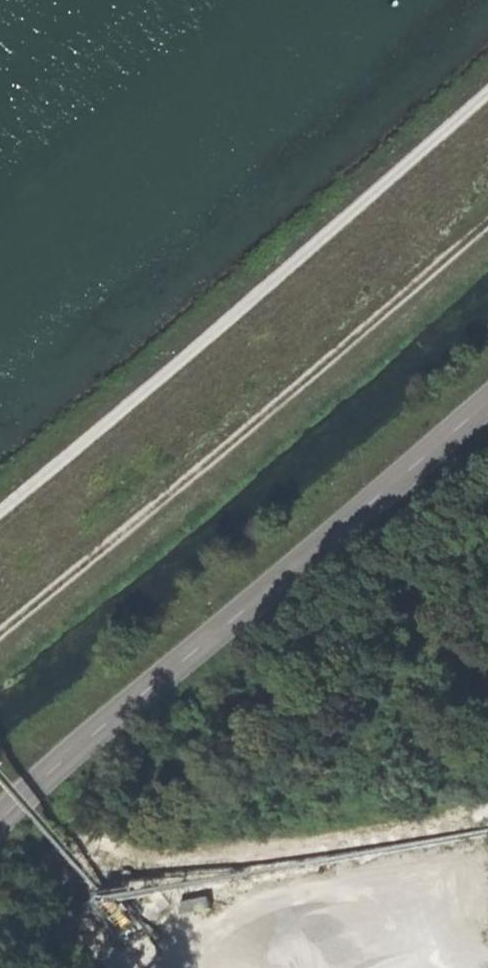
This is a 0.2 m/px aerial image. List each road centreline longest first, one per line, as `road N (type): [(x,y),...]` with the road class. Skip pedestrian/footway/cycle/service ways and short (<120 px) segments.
road 1 (tertiary): [(487,406),(0,825)]
road 2 (track): [(487,225),(367,320),(0,640)]
road 3 (track): [(487,93),(0,506)]

